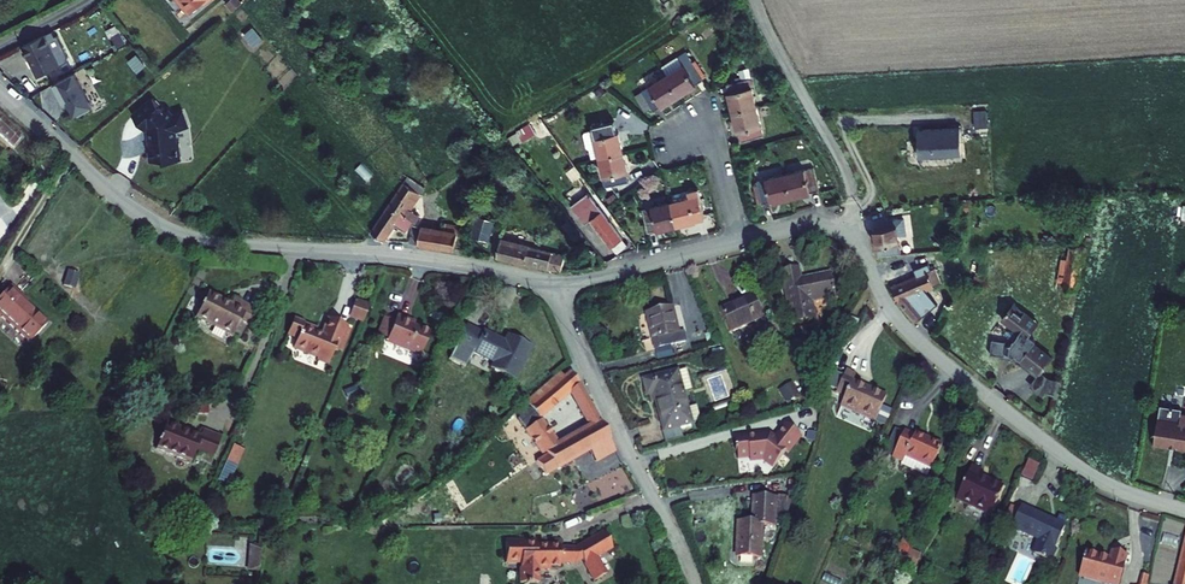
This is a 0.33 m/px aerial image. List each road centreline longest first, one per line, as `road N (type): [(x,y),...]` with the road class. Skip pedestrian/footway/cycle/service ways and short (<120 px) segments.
road 1 (residential): [(0,91),(110,192),(185,236),(418,257),(557,284)]
road 2 (residential): [(739,242),(806,226),(845,232),(917,340),(1084,471),(1184,510)]
road 3 (unclassified): [(557,284),(693,583)]
road 4 (track): [(758,0),(850,184),(852,237)]
road 5 (residential): [(557,284),(739,242)]
road 6 (residential): [(669,136),(713,147),(739,242)]

